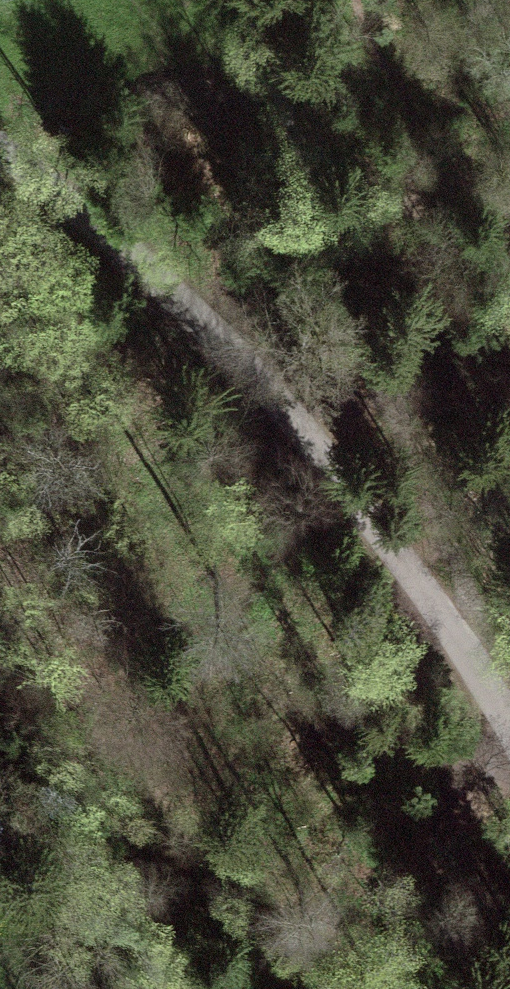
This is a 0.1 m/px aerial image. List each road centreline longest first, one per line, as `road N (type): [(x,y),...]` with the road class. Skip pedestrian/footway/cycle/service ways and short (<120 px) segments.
road 1 (unclassified): [(0,151),(171,287),(299,414),(402,550),(509,732)]
road 2 (track): [(464,644),(461,568),(252,0)]

